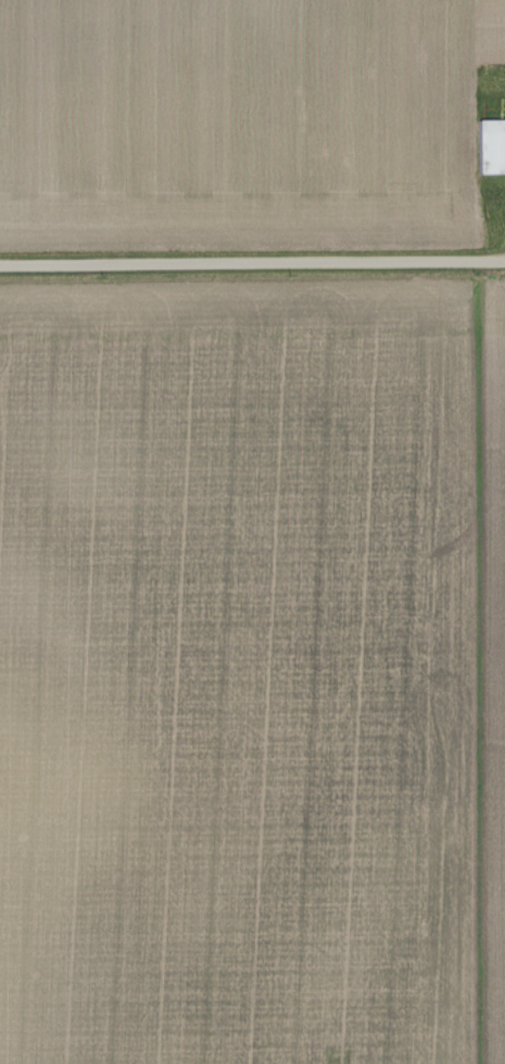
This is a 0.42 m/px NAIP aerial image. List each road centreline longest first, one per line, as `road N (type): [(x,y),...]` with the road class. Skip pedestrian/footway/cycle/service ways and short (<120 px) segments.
road 1 (residential): [(504,260),(0,265)]

